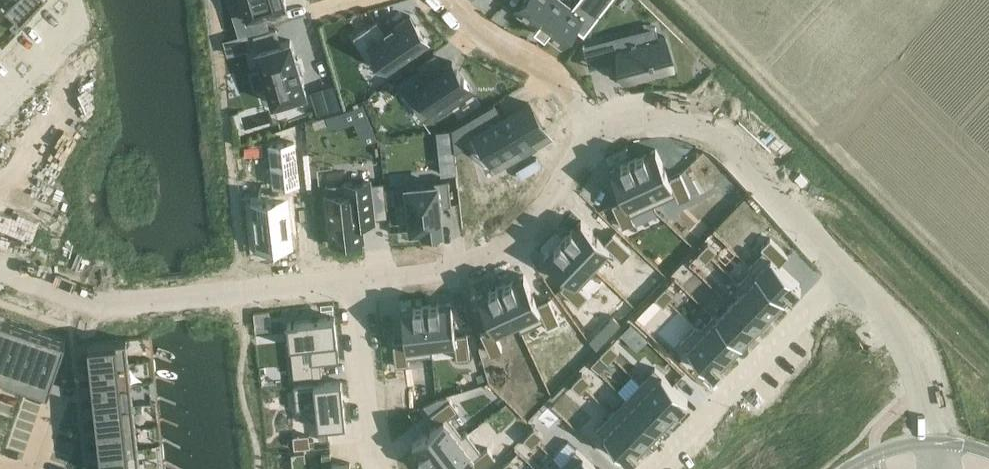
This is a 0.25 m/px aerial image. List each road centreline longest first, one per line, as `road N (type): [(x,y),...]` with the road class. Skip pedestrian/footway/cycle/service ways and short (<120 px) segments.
road 1 (residential): [(0,272),(121,308),(362,281)]
road 2 (residential): [(602,133),(655,111),(688,114),(729,135),(851,272)]
road 3 (residential): [(362,281),(448,269),(493,254),(526,229),(573,151),(602,133)]
road 4 (residential): [(851,272),(649,468)]
road 5 (residential): [(602,133),(552,76),(480,36),(445,0)]
road 6 (residential): [(851,272),(908,363),(933,445)]
road 7 (residential): [(393,468),(374,398),(362,281)]
road 8 (residential): [(69,0),(72,25),(0,99)]

